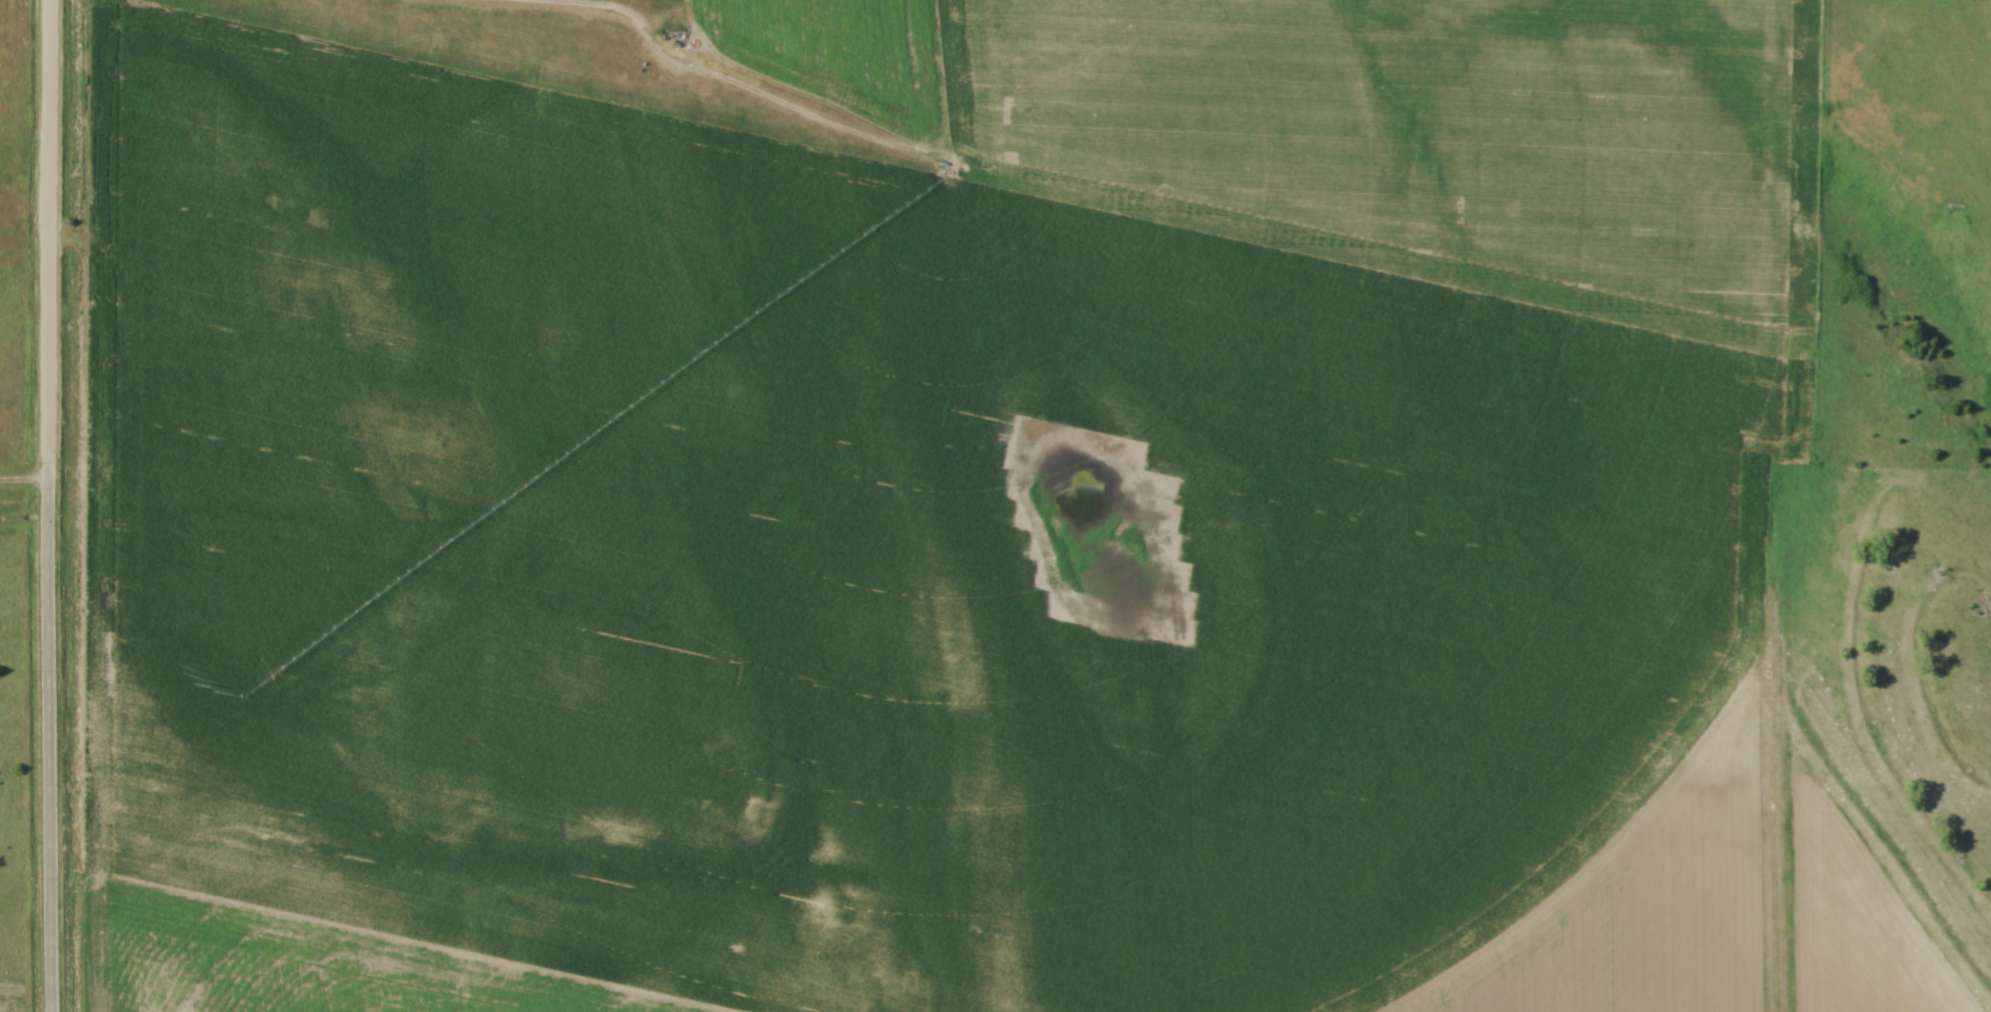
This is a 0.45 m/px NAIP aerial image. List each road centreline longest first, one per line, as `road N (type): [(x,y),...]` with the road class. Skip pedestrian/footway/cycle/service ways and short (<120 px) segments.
road 1 (tertiary): [(52,1011),(47,476)]
road 2 (tertiary): [(47,476),(53,0)]

